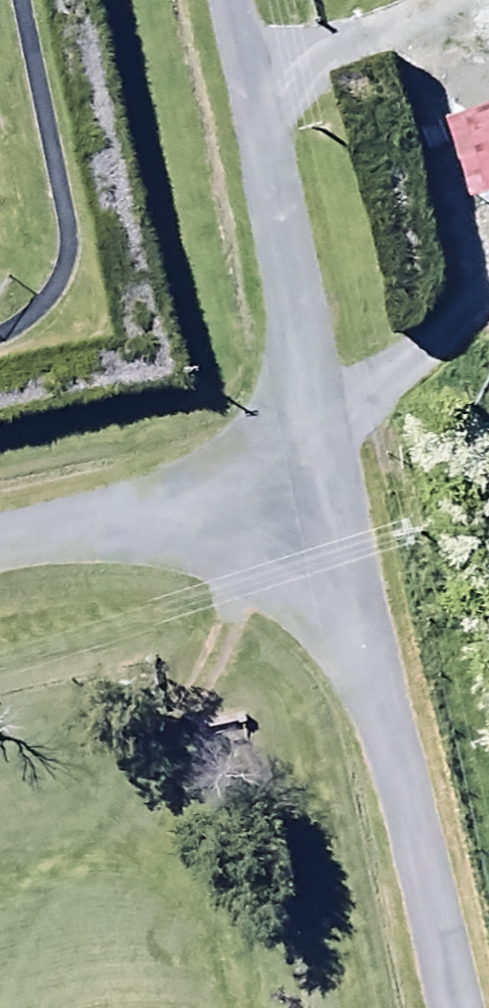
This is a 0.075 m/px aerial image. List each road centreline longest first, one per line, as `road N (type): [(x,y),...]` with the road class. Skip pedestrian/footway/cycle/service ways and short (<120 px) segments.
road 1 (residential): [(449,1007),(327,468)]
road 2 (residential): [(327,468),(232,0)]
road 3 (residential): [(0,543),(327,468)]

